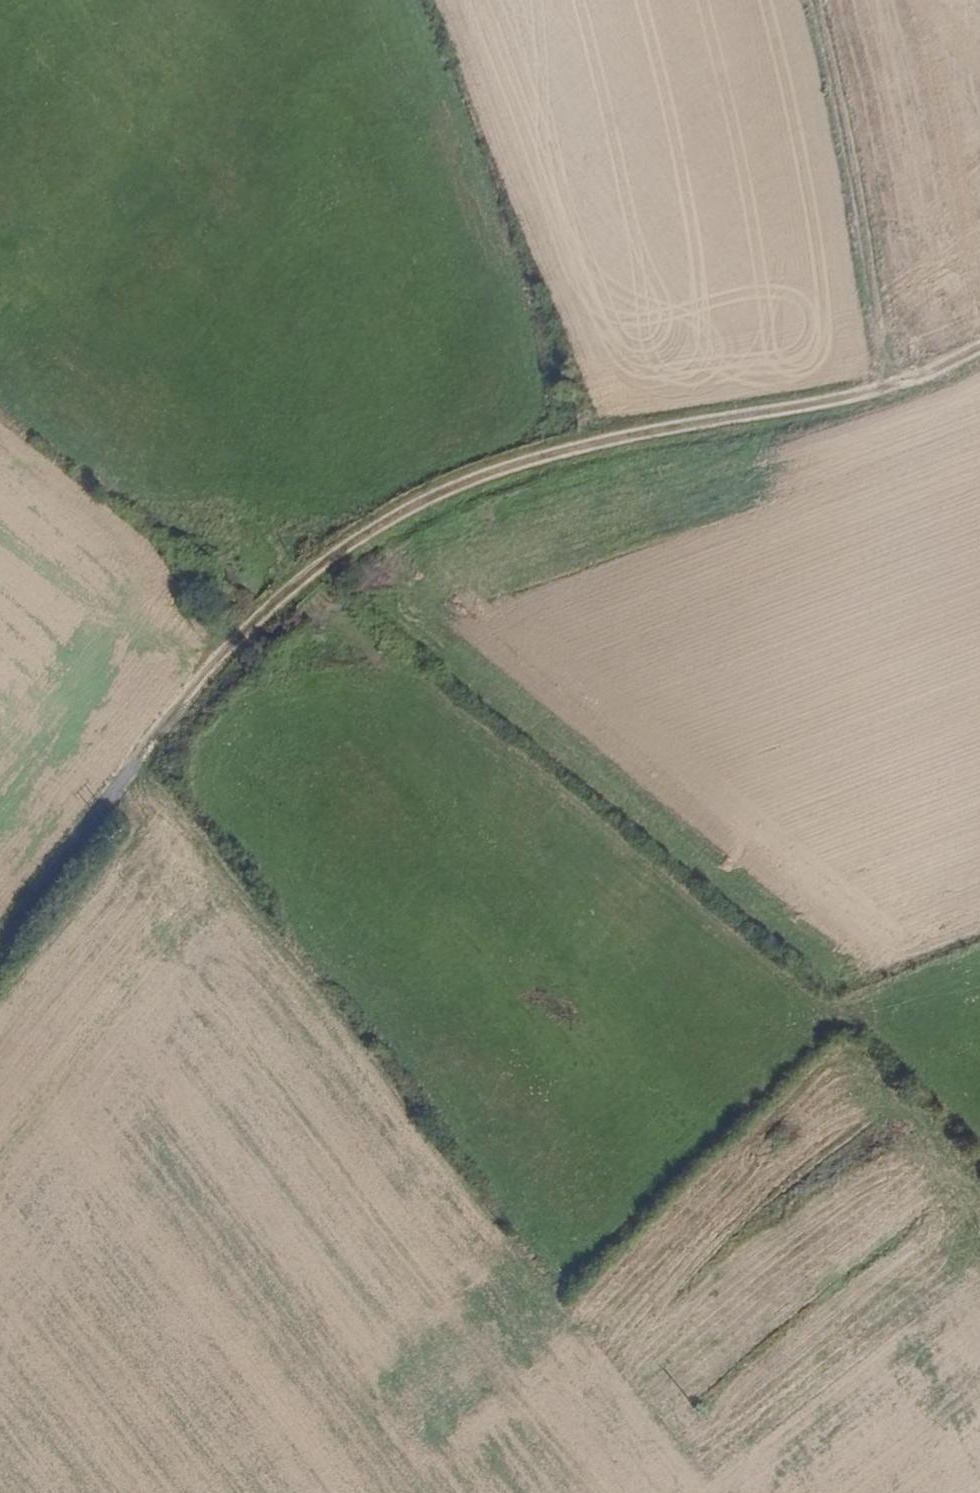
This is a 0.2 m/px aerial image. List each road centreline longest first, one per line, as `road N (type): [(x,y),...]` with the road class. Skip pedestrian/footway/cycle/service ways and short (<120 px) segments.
road 1 (track): [(979,357),(854,410),(713,430),(556,469),(445,508),(348,565),(258,637),(183,715),(0,961)]
road 2 (track): [(824,0),(910,388)]

